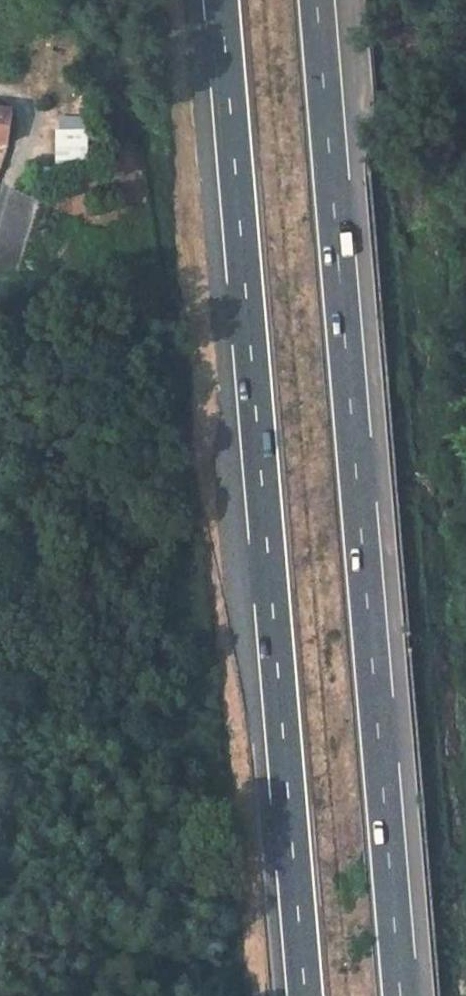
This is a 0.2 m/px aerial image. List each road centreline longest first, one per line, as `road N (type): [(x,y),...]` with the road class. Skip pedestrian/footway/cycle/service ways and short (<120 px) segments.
road 1 (motorway): [(403,995),(318,0)]
road 2 (motorway): [(220,0),(304,995)]

